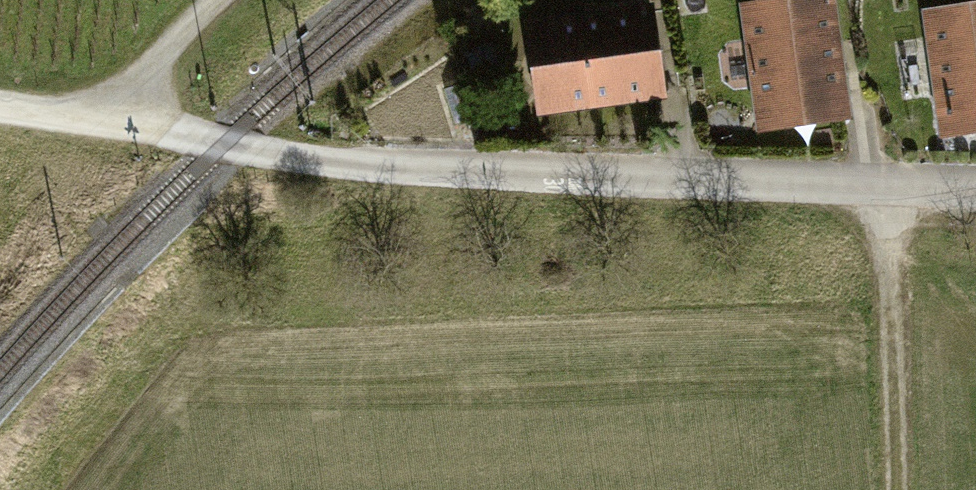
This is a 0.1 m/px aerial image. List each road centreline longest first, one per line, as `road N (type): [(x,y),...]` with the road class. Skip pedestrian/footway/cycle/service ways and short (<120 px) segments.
road 1 (track): [(498,175),(221,145),(113,101),(0,89)]
road 2 (residential): [(498,175),(975,183)]
road 3 (track): [(894,181),(901,489)]
road 4 (track): [(207,0),(113,101)]

